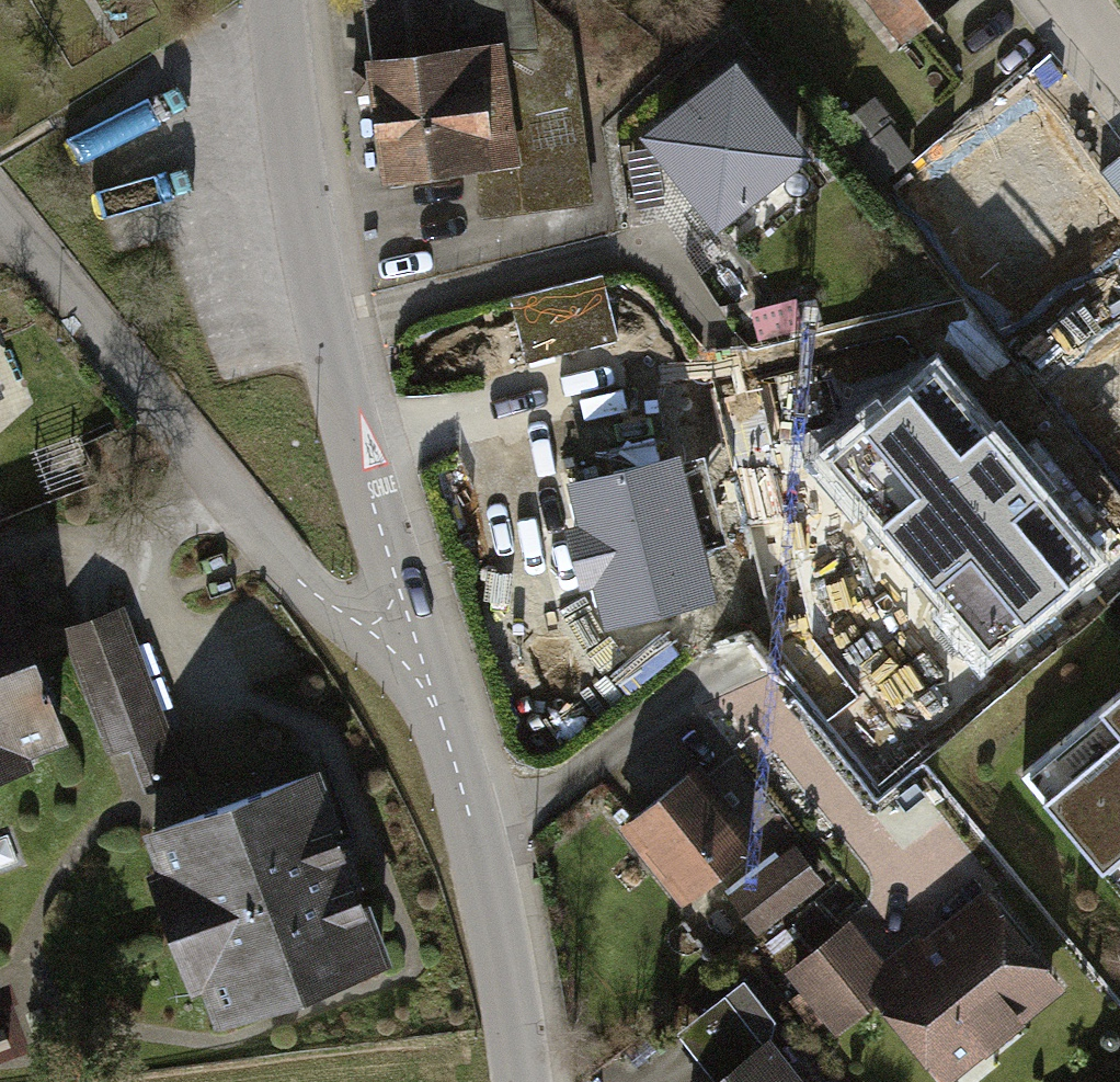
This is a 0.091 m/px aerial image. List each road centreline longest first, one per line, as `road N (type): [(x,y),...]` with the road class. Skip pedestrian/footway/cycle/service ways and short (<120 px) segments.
road 1 (tertiary): [(412,634),(328,328),(291,140),(277,0)]
road 2 (residential): [(412,634),(374,630),(302,587),(0,210)]
road 3 (tertiary): [(521,1081),(474,830),(412,634)]

